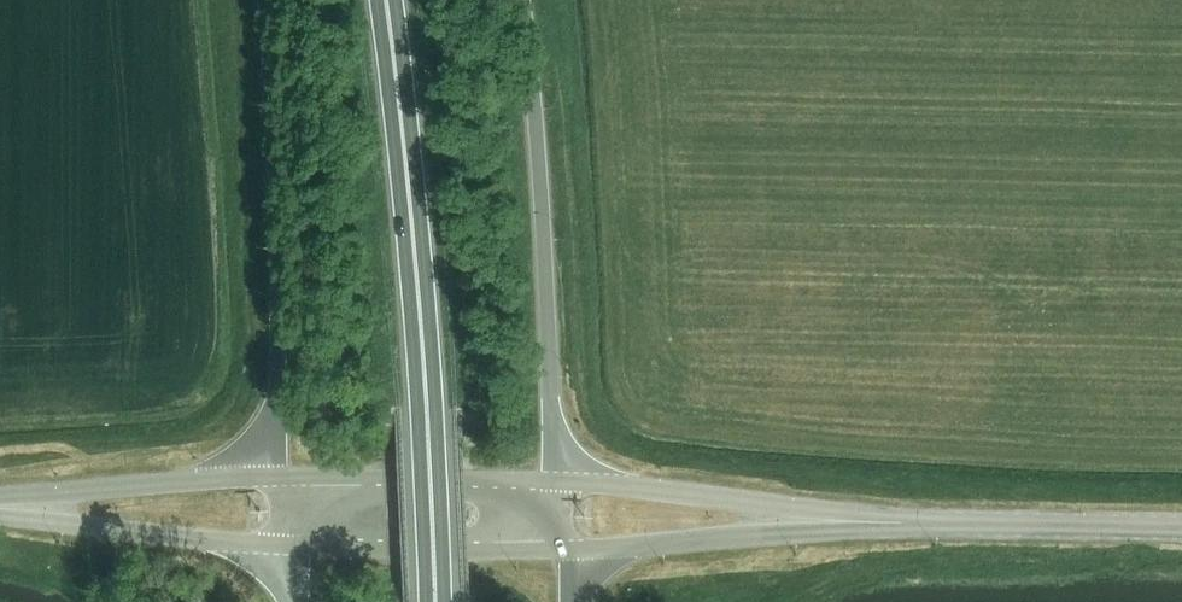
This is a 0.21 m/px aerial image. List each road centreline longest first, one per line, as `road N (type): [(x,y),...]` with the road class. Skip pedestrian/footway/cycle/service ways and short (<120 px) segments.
road 1 (trunk): [(436,601),(422,314),(386,0)]
road 2 (trunk): [(561,481),(514,0)]
road 3 (trunk): [(267,0),(284,475)]
road 4 (tertiary): [(1181,527),(824,521)]
road 5 (tertiary): [(2,506),(289,545)]
road 6 (tertiary): [(284,475),(103,484),(2,506)]
road 7 (tertiary): [(561,481),(284,475)]
road 8 (tertiary): [(289,545),(565,545)]
road 9 (tertiary): [(824,521),(661,483),(561,481)]
road 10 (tertiary): [(565,545),(661,544),(824,521)]

